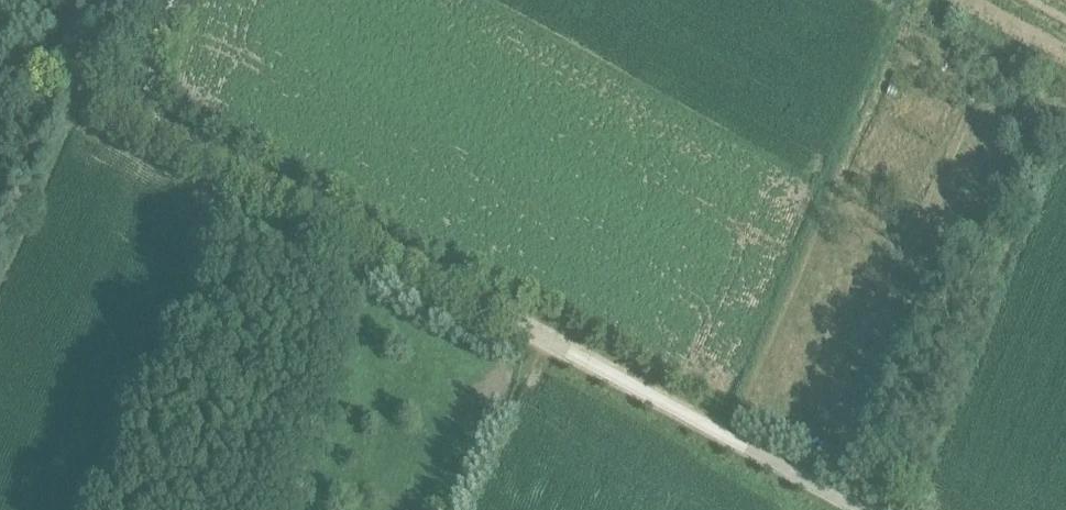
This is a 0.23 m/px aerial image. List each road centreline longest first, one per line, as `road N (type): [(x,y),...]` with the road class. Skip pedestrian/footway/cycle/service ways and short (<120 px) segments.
road 1 (unclassified): [(857,509),(281,203),(194,147),(164,90),(162,35),(172,0)]

